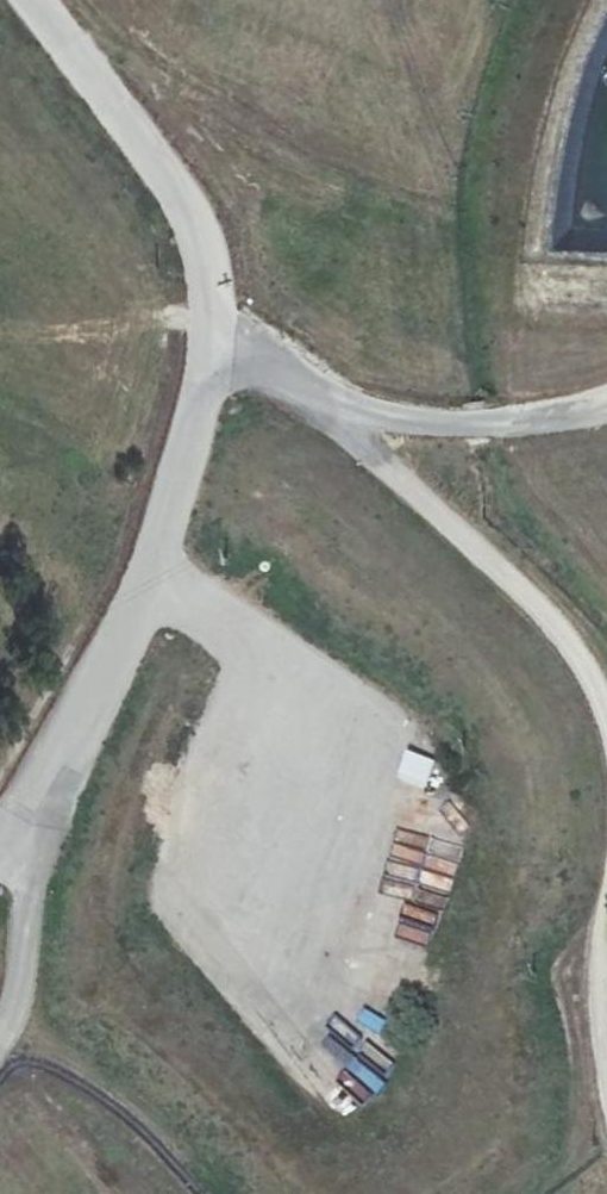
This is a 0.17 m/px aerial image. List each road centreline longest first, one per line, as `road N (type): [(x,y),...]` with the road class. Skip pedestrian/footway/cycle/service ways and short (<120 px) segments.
road 1 (track): [(606,709),(601,673),(442,513),(207,357)]

